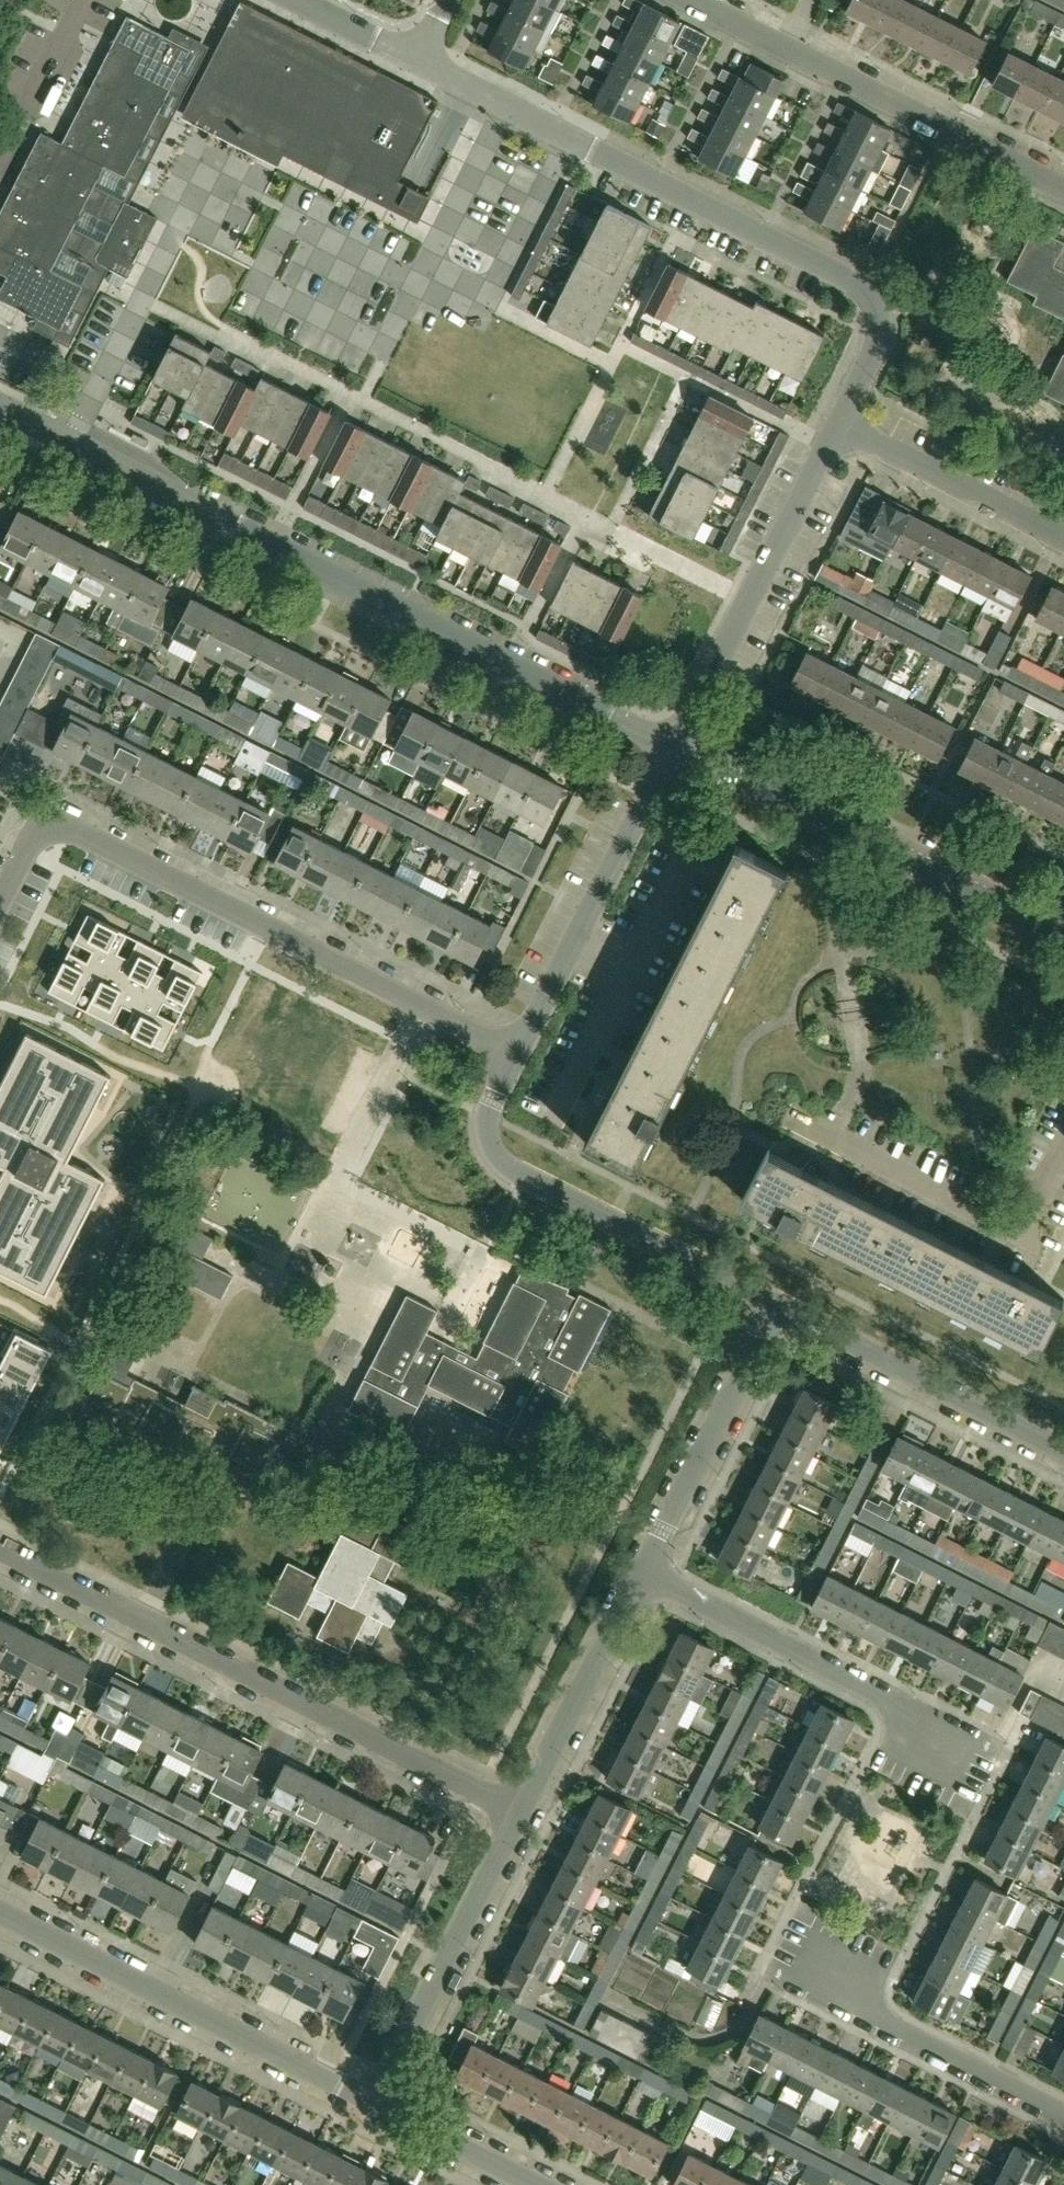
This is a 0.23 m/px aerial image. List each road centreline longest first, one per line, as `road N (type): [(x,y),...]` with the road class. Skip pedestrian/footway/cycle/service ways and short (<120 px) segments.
road 1 (tertiary): [(674,746),(0,407)]
road 2 (residential): [(839,424),(880,338),(866,289),(418,61)]
road 3 (residential): [(0,902),(45,812),(519,1055)]
road 4 (residential): [(521,1813),(0,1548)]
road 5 (tertiary): [(1063,942),(674,746)]
road 6 (residential): [(778,1307),(503,1162),(491,1116),(519,1055)]
road 7 (residential): [(373,2105),(0,1915)]
road 8 (residential): [(1063,189),(691,0)]
road 9 (residential): [(992,1750),(644,1572)]
road 10 (residential): [(674,746),(839,424)]
road 11 (residential): [(519,1055),(674,746)]
road 12 (residential): [(373,2105),(521,1813)]
road 13 (residential): [(1063,2117),(776,1967)]
road 14 (residential): [(1063,1451),(778,1307)]
road 15 (residential): [(644,1572),(778,1307)]
road 16 (residential): [(521,1813),(644,1572)]
road 17 (residential): [(839,424),(1063,539)]
road 18 (residential): [(0,165),(82,0)]
road 19 (residential): [(532,2184),(373,2105)]
road 20 (residential): [(418,61),(297,0)]

